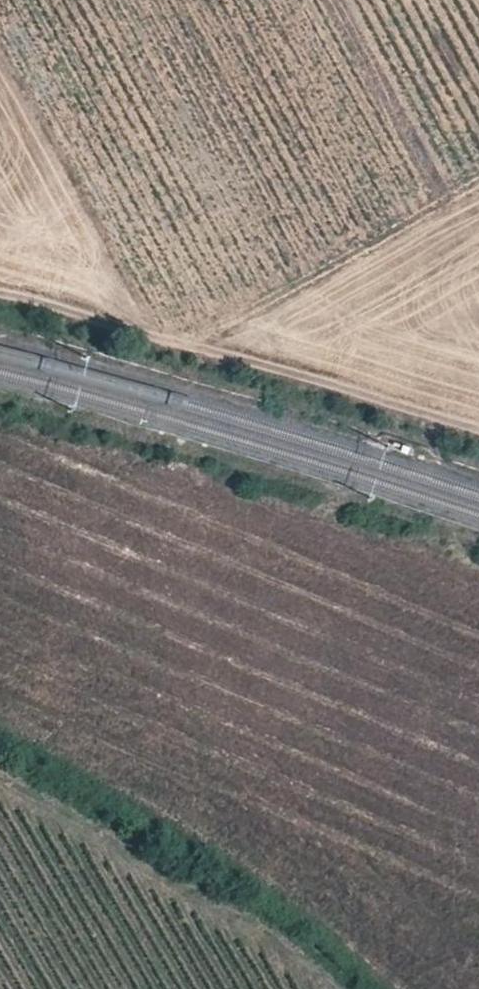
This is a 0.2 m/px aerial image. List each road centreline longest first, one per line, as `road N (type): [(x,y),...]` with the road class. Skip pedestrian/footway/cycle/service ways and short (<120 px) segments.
road 1 (track): [(0,295),(478,437)]
road 2 (track): [(335,0),(431,177),(446,189),(478,179)]

